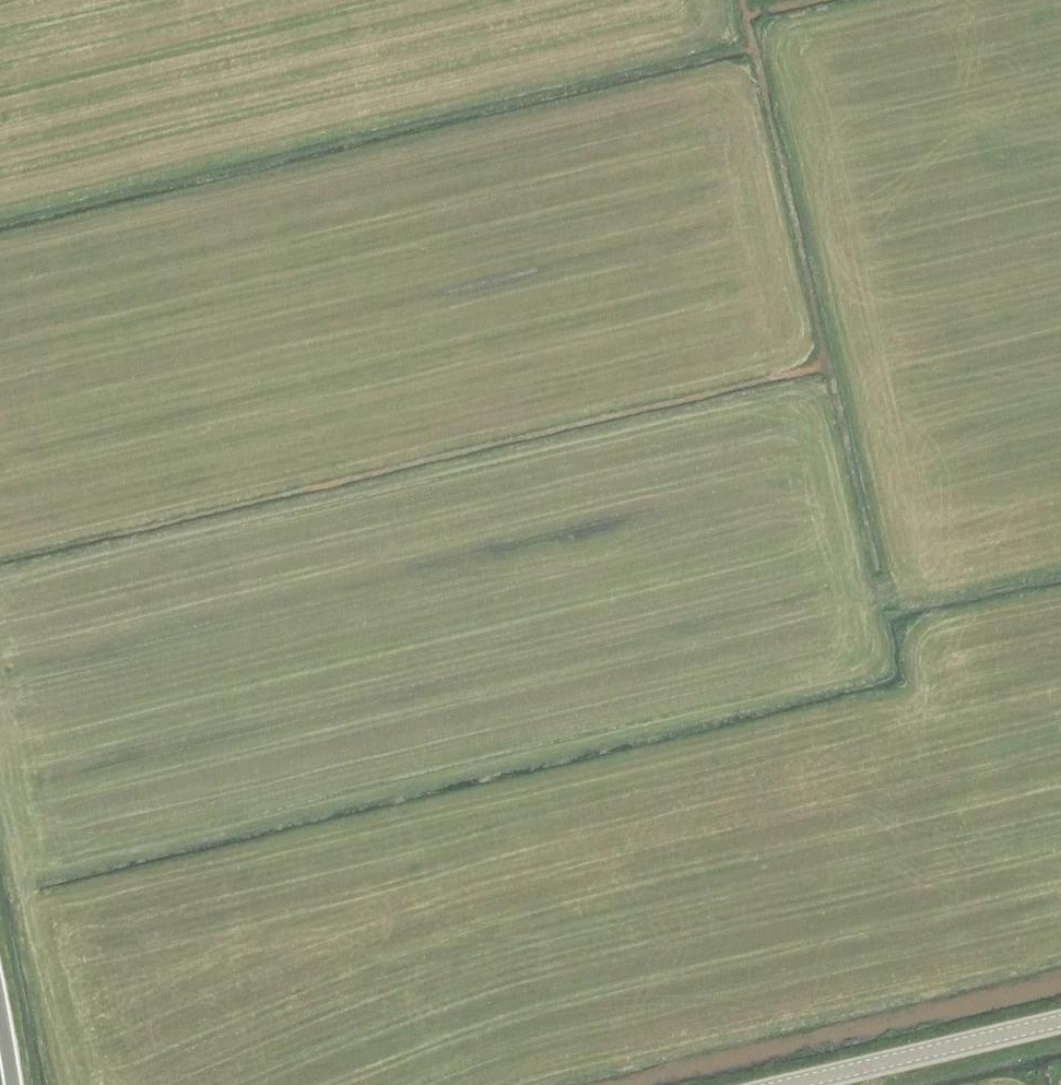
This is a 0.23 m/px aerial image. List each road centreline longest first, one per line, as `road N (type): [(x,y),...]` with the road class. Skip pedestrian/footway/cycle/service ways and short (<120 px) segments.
road 1 (tertiary): [(789,1084),(1060,1021)]

